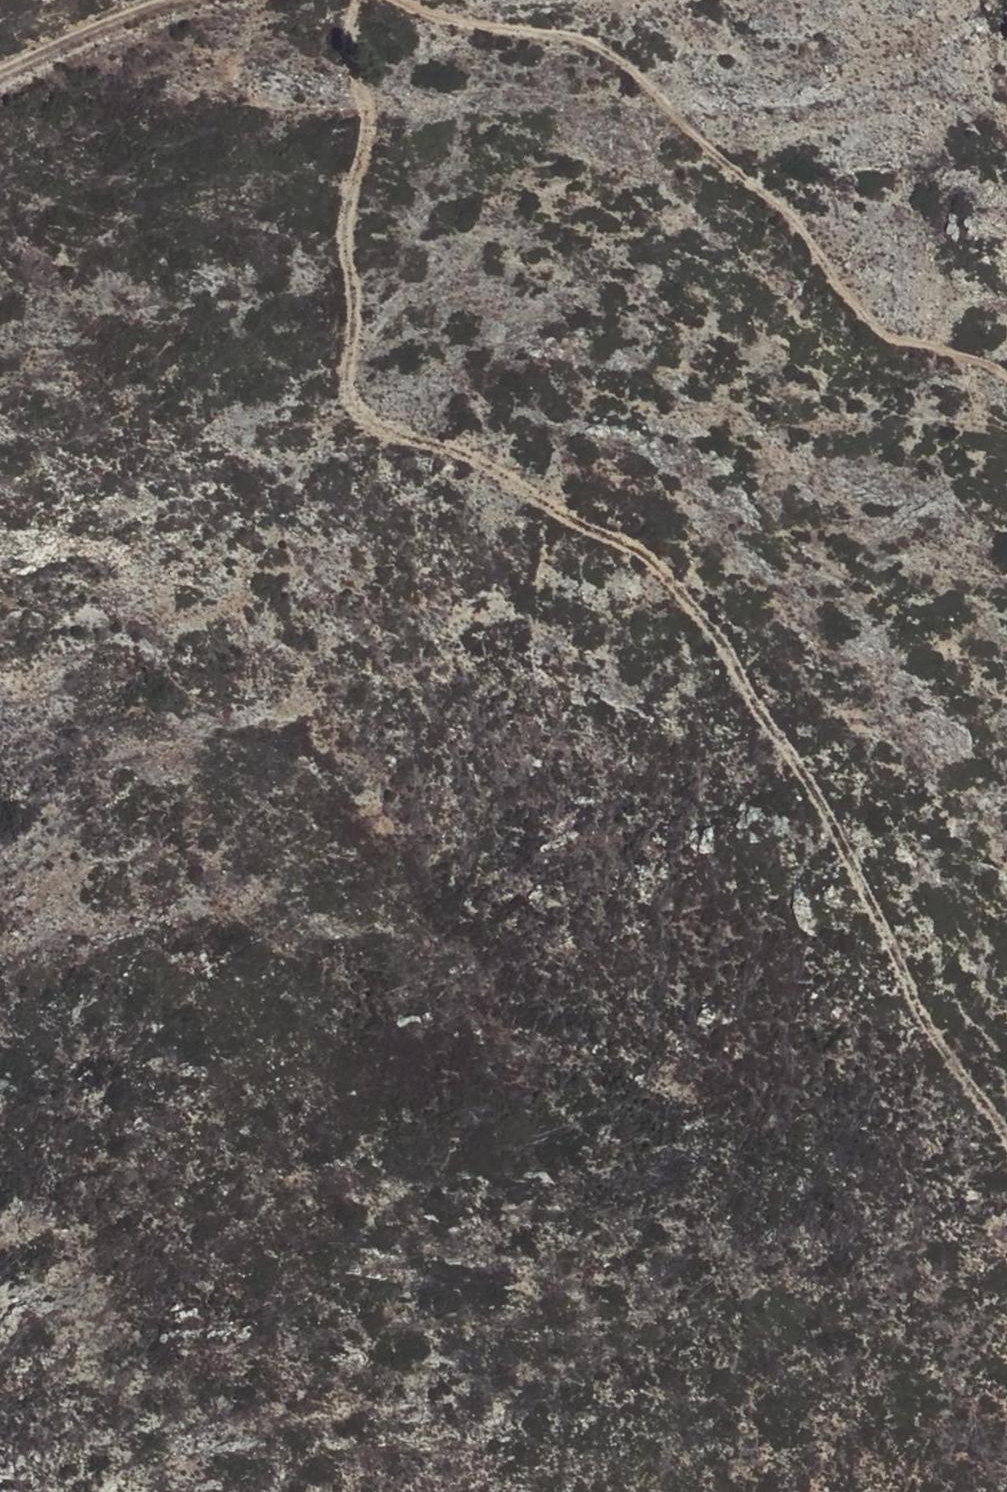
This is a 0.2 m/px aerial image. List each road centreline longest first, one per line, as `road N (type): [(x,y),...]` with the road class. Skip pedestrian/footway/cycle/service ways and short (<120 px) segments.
road 1 (track): [(173,0),(0,77)]

